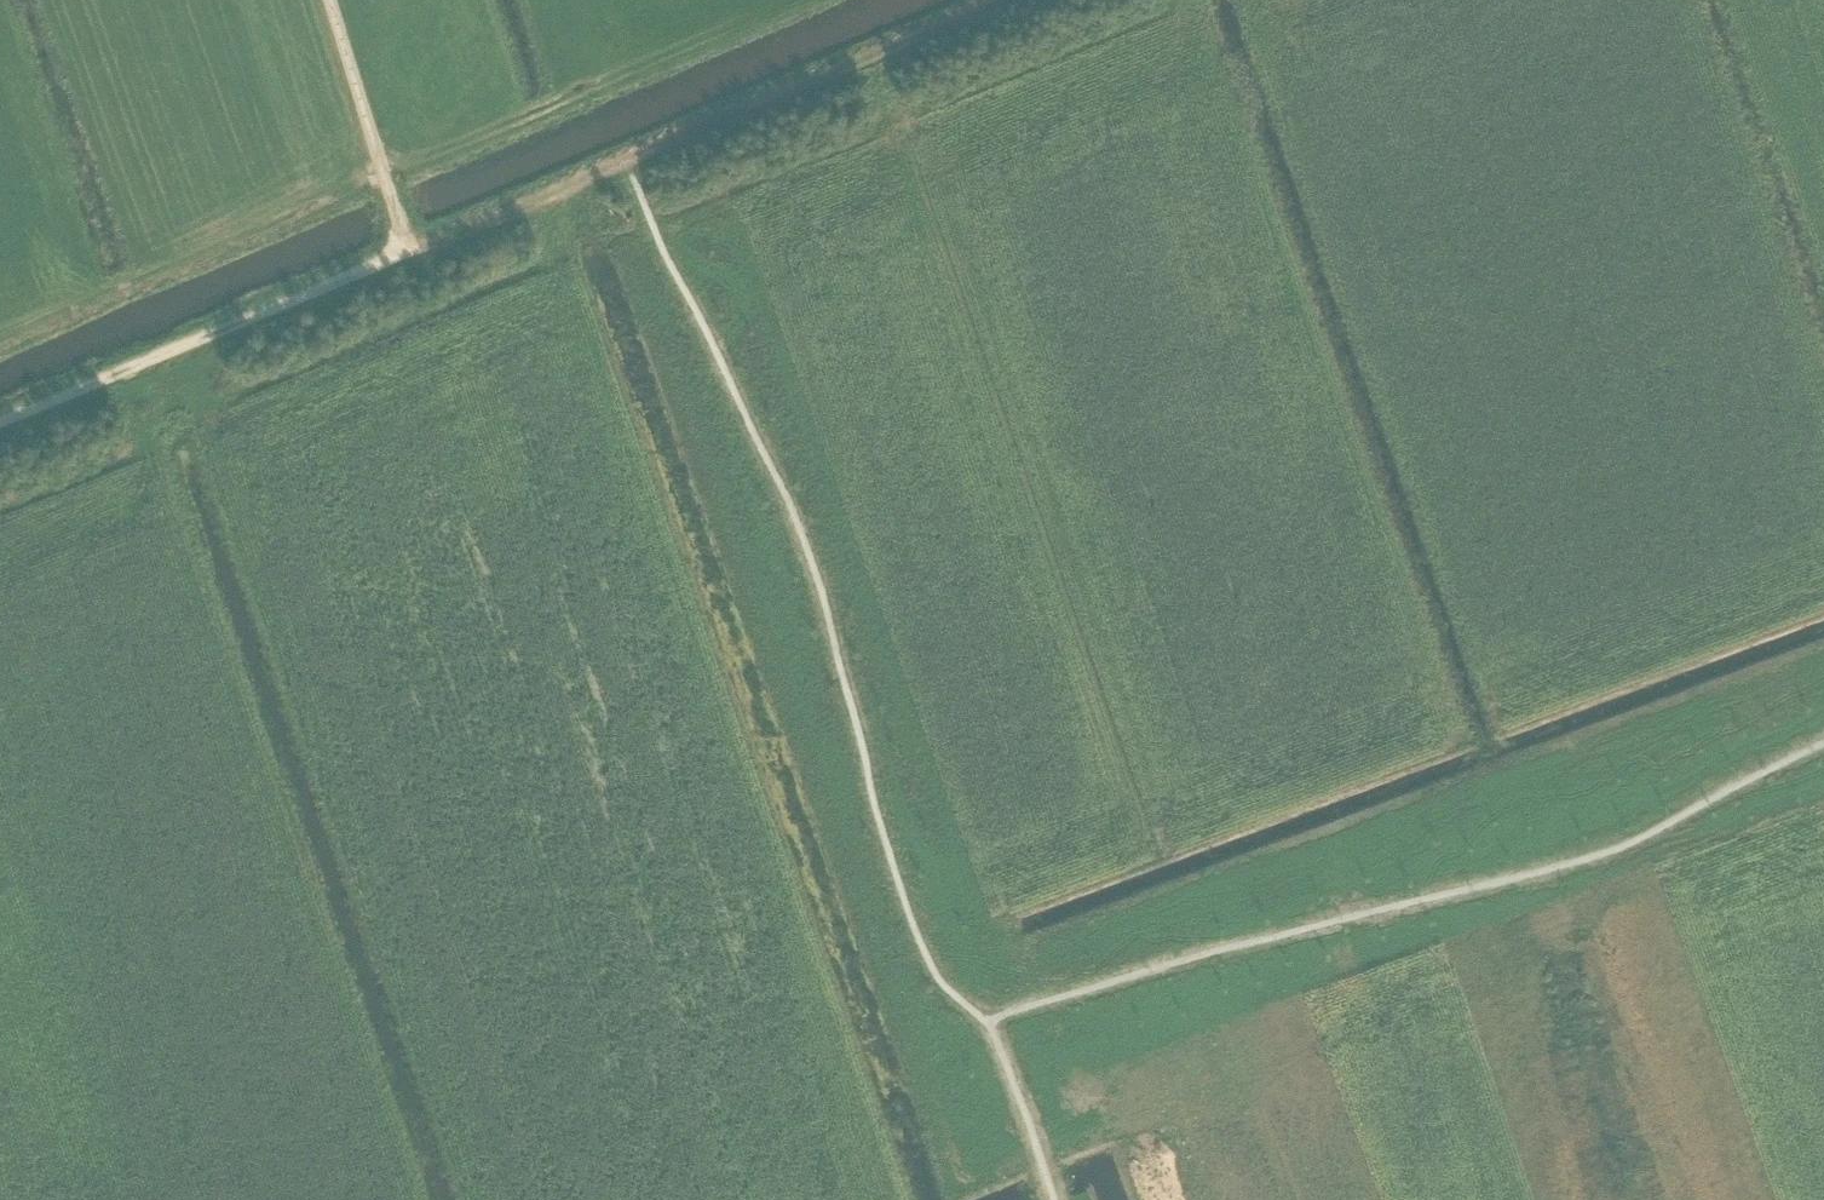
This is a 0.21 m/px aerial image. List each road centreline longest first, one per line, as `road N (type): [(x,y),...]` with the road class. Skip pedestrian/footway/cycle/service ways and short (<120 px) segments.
road 1 (track): [(0,423),(1000,0)]

